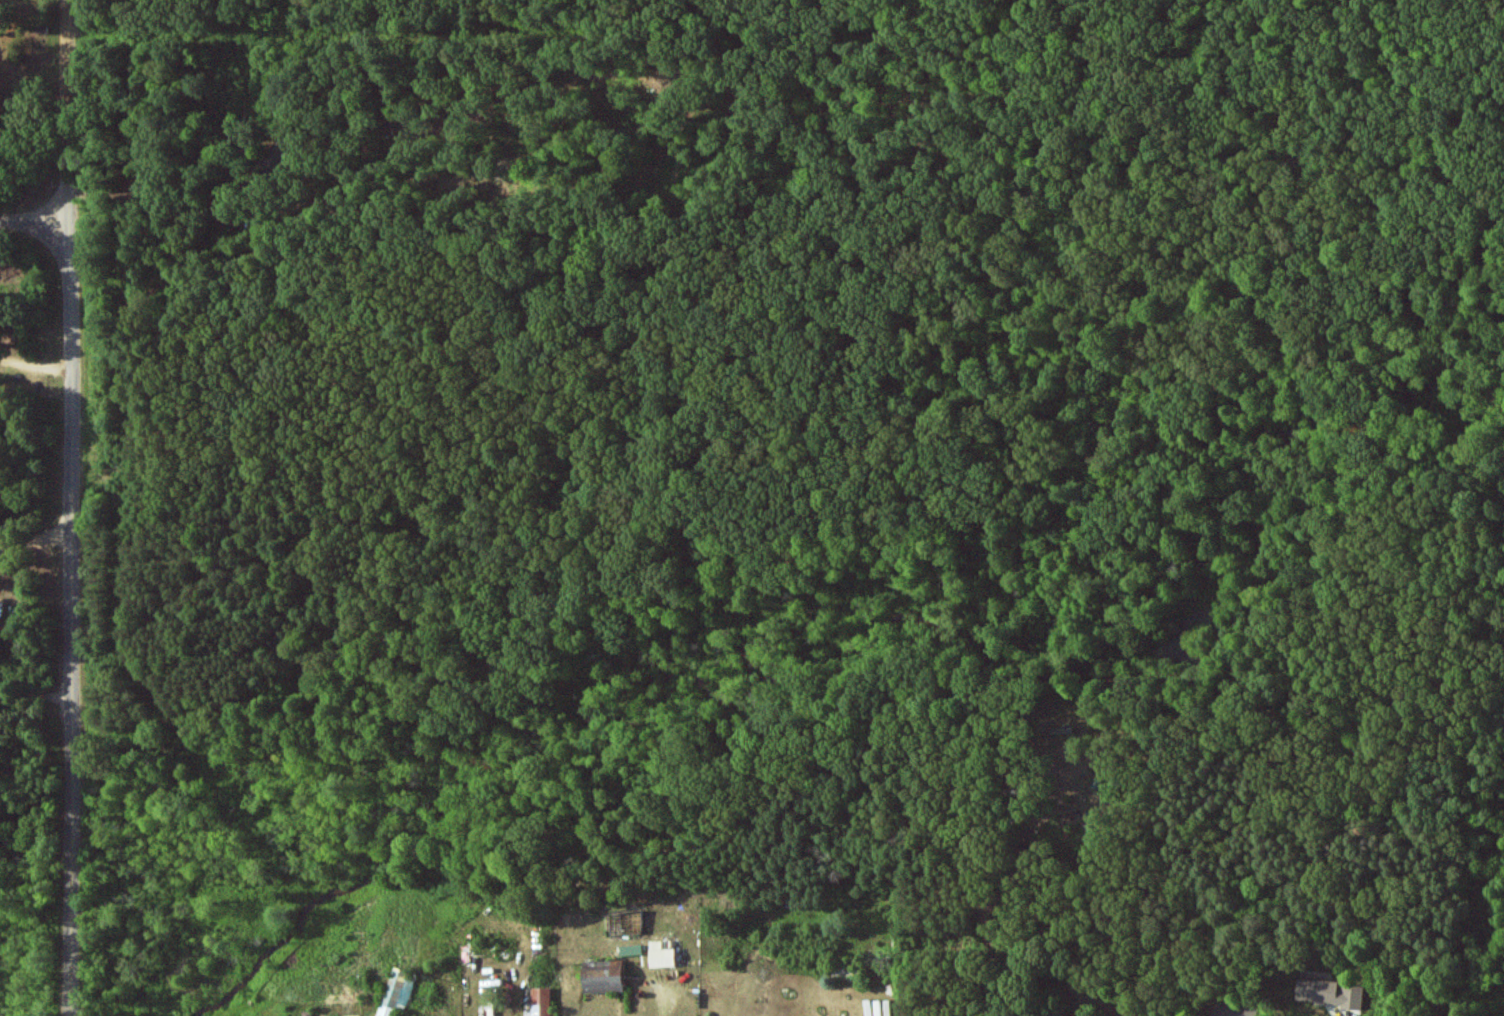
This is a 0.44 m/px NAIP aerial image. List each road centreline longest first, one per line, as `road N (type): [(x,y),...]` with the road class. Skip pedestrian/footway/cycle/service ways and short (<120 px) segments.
road 1 (residential): [(70,1015),(71,0)]

